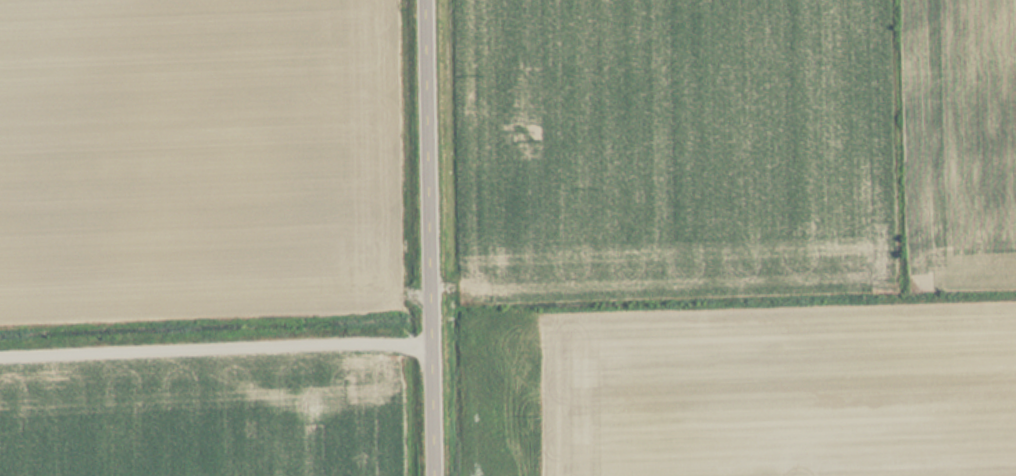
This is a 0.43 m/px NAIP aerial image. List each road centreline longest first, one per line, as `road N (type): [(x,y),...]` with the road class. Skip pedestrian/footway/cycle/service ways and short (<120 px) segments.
road 1 (residential): [(442,475),(433,0)]

